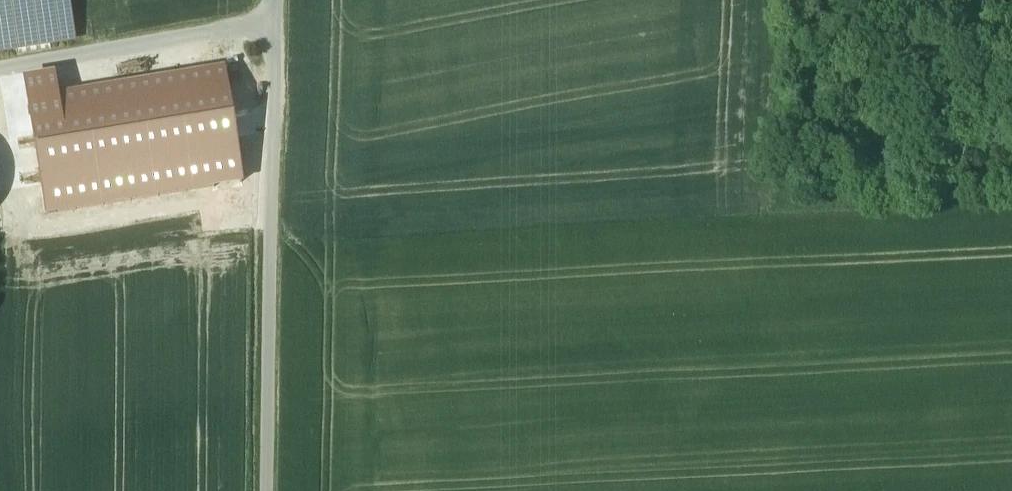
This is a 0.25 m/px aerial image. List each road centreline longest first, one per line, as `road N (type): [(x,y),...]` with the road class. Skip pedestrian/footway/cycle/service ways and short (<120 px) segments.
road 1 (unclassified): [(249,490),(248,0)]

